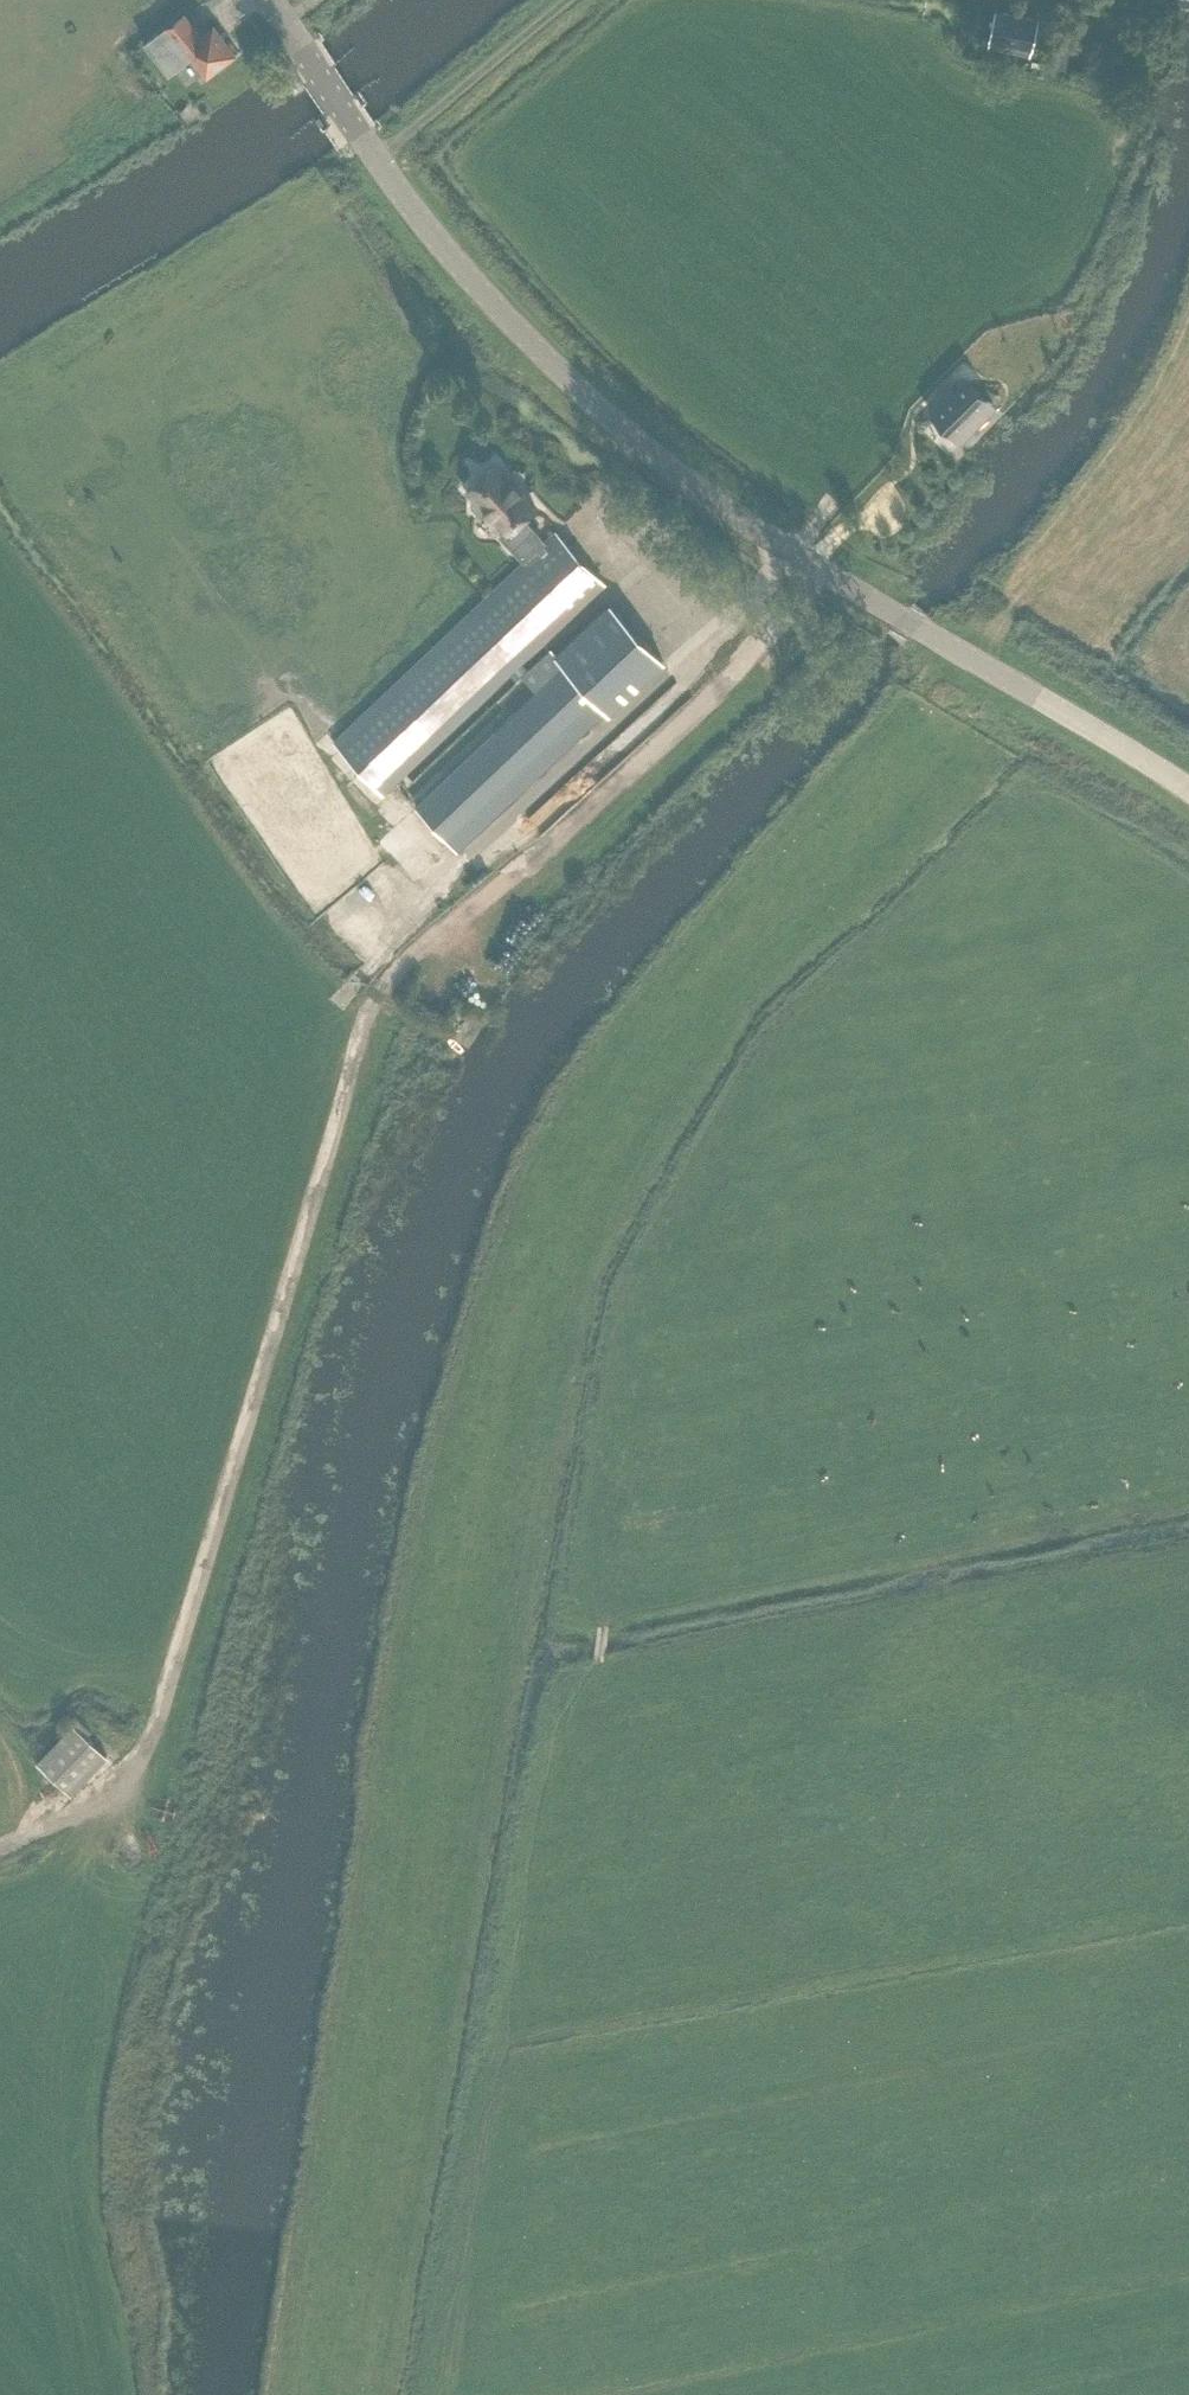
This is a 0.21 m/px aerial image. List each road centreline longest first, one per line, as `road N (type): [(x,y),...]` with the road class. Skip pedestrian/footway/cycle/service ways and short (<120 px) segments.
road 1 (track): [(821,569),(690,717),(380,989),(143,1740),(117,1769),(0,1849)]
road 2 (tertiary): [(1188,787),(728,510),(587,399),(438,241),(269,0)]
road 3 (track): [(378,158),(570,0)]

